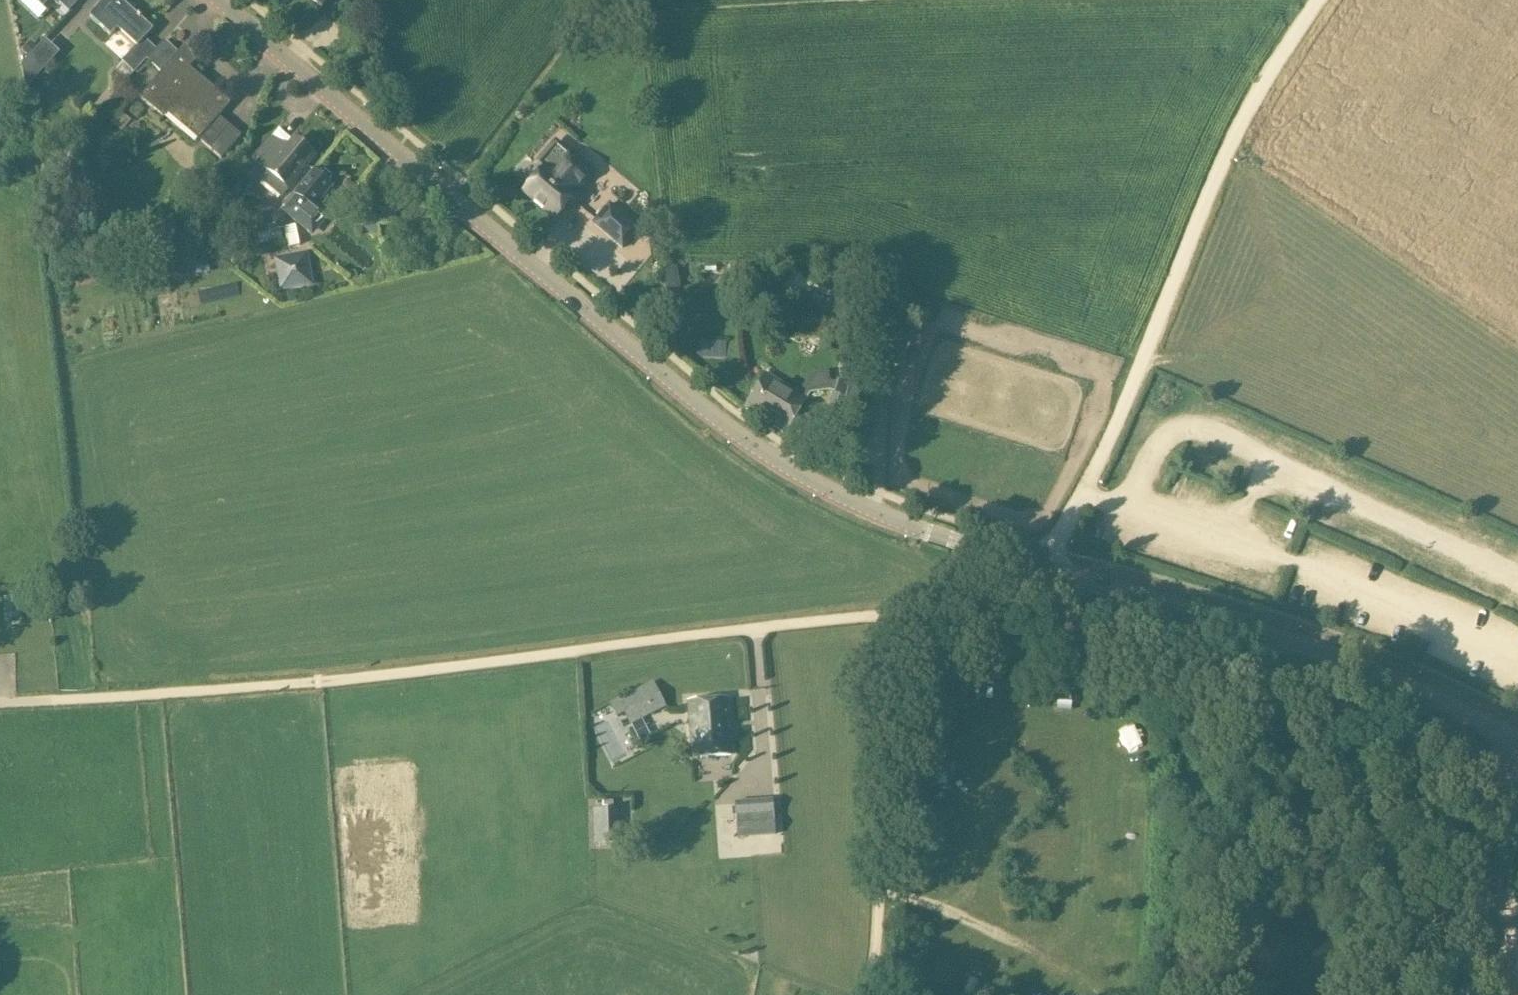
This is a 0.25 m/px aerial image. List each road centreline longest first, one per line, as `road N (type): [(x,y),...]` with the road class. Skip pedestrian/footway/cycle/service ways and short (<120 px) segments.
road 1 (tertiary): [(1517,740),(1349,664),(898,520),(785,466),(729,428),(222,0)]
road 2 (track): [(886,616),(318,681),(0,702)]
road 3 (track): [(1077,503),(1149,352),(1235,123),(1316,0)]
road 4 (track): [(886,616),(872,994)]
road 5 (track): [(877,887),(930,904),(1100,994)]
road 6 (track): [(1044,565),(1017,590),(978,604),(886,616)]

